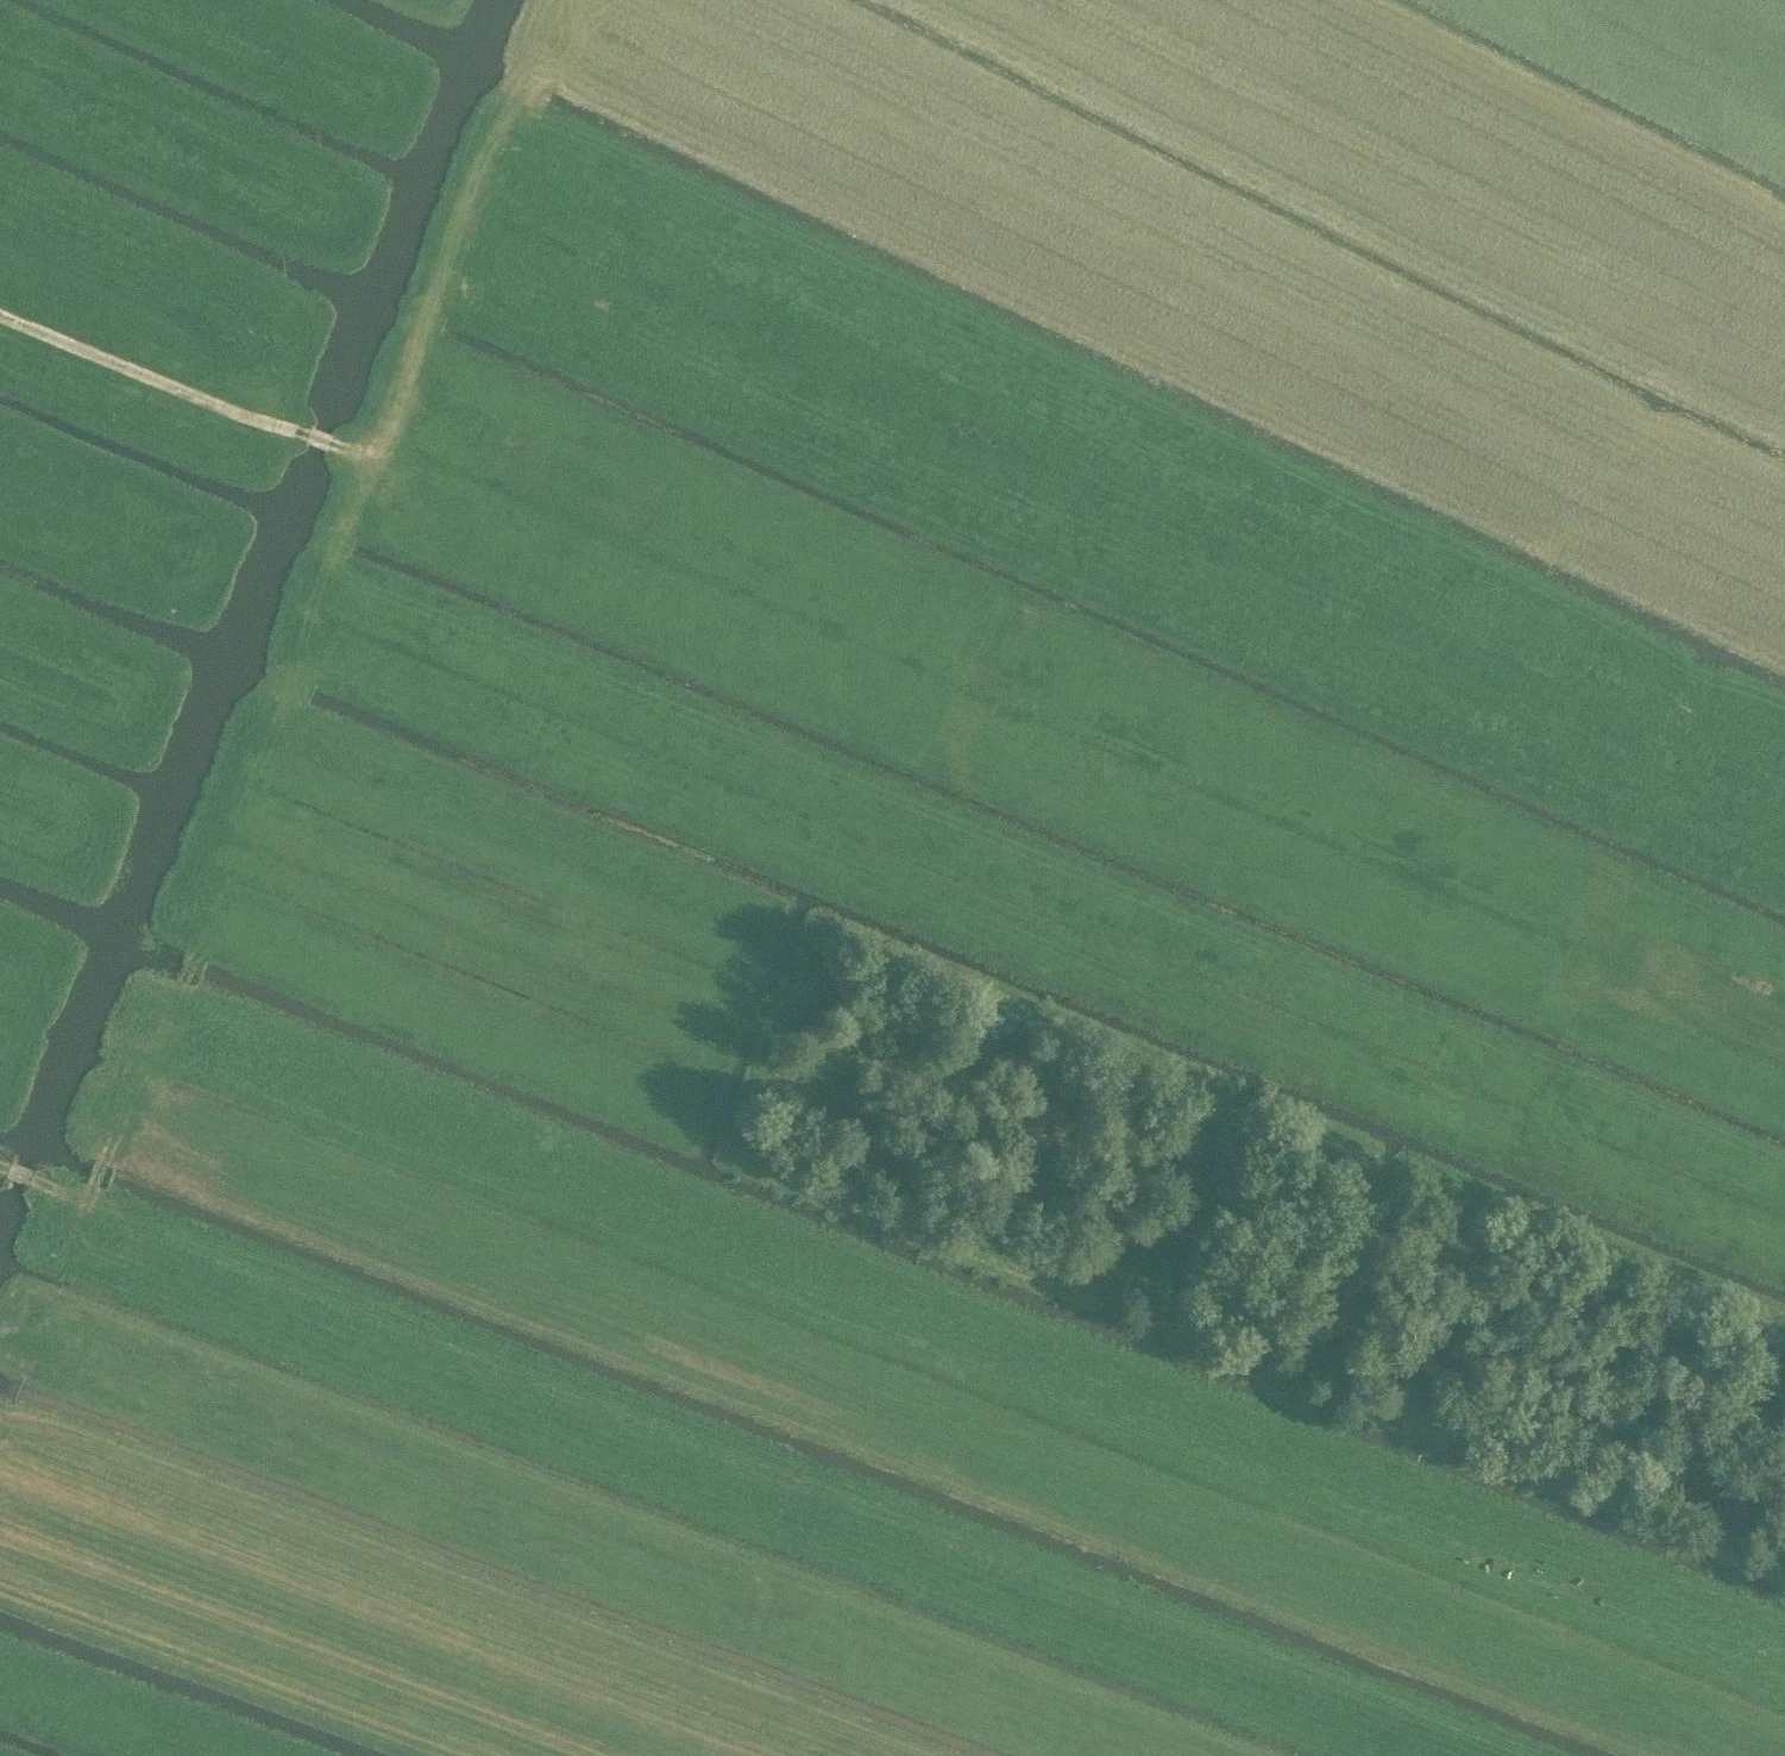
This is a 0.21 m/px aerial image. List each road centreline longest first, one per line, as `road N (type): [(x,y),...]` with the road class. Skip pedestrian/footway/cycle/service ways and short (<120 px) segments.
road 1 (track): [(0,310),(356,449),(351,522),(289,710)]
road 2 (track): [(356,449),(440,312),(581,0)]

